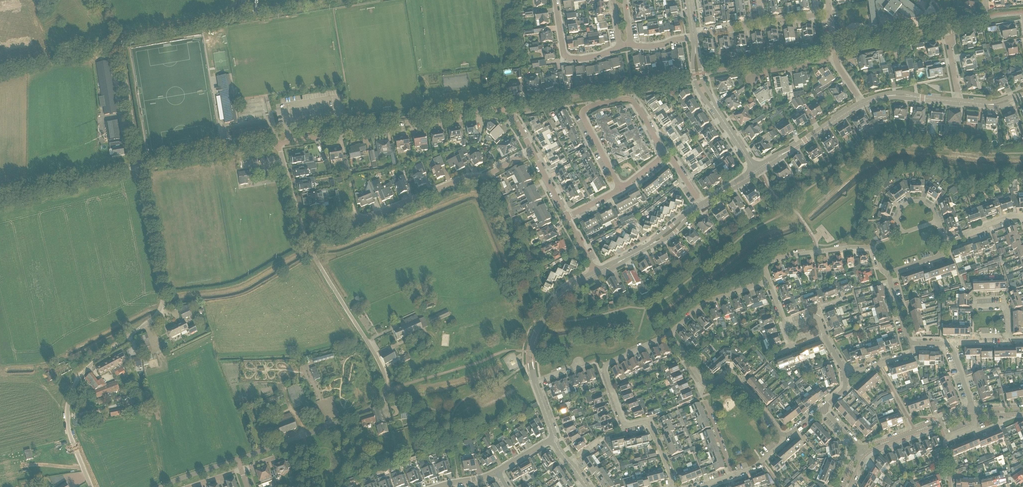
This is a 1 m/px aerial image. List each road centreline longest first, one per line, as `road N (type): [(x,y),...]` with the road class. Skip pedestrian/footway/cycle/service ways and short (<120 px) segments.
road 1 (unclassified): [(239,460),(371,408),(386,389),(378,359),(305,237),(278,144)]
road 2 (unclassified): [(92,486),(71,435),(72,390),(82,372),(162,307),(139,167)]
road 3 (unclassified): [(139,167),(120,45),(236,18),(244,0)]
road 4 (residential): [(501,109),(278,144)]
road 5 (residential): [(671,486),(650,423),(624,424),(606,366),(669,333)]
road 6 (residential): [(620,189),(584,111),(632,101),(663,156)]
road 7 (residential): [(356,223),(532,151)]
road 8 (residential): [(669,333),(701,383),(737,379),(784,435)]
road 9 (residential): [(769,279),(767,260),(850,247),(874,249),(888,273)]
road 10 (unclassified): [(139,167),(0,203)]
road 11 (unclassified): [(278,144),(139,167)]
road 12 (track): [(120,45),(0,69)]

